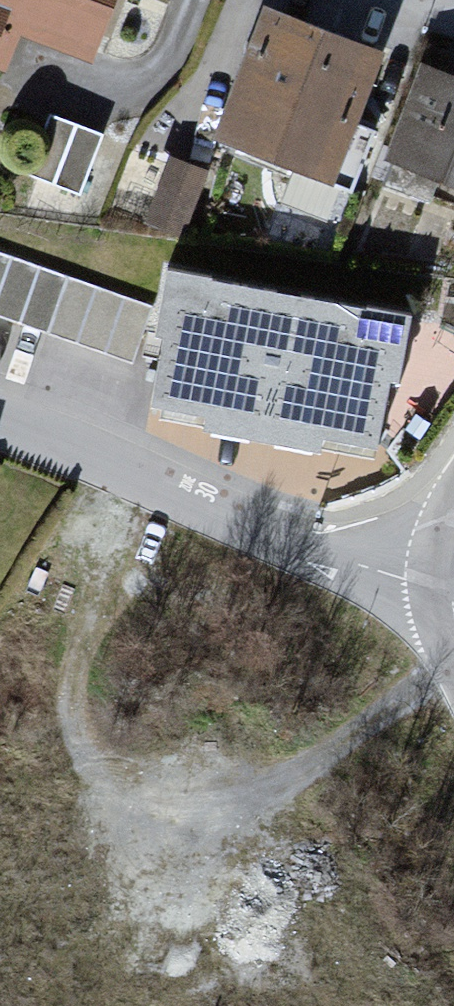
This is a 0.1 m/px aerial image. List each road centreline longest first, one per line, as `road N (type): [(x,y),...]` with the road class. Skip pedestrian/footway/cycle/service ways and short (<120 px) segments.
road 1 (residential): [(0,414),(441,598)]

